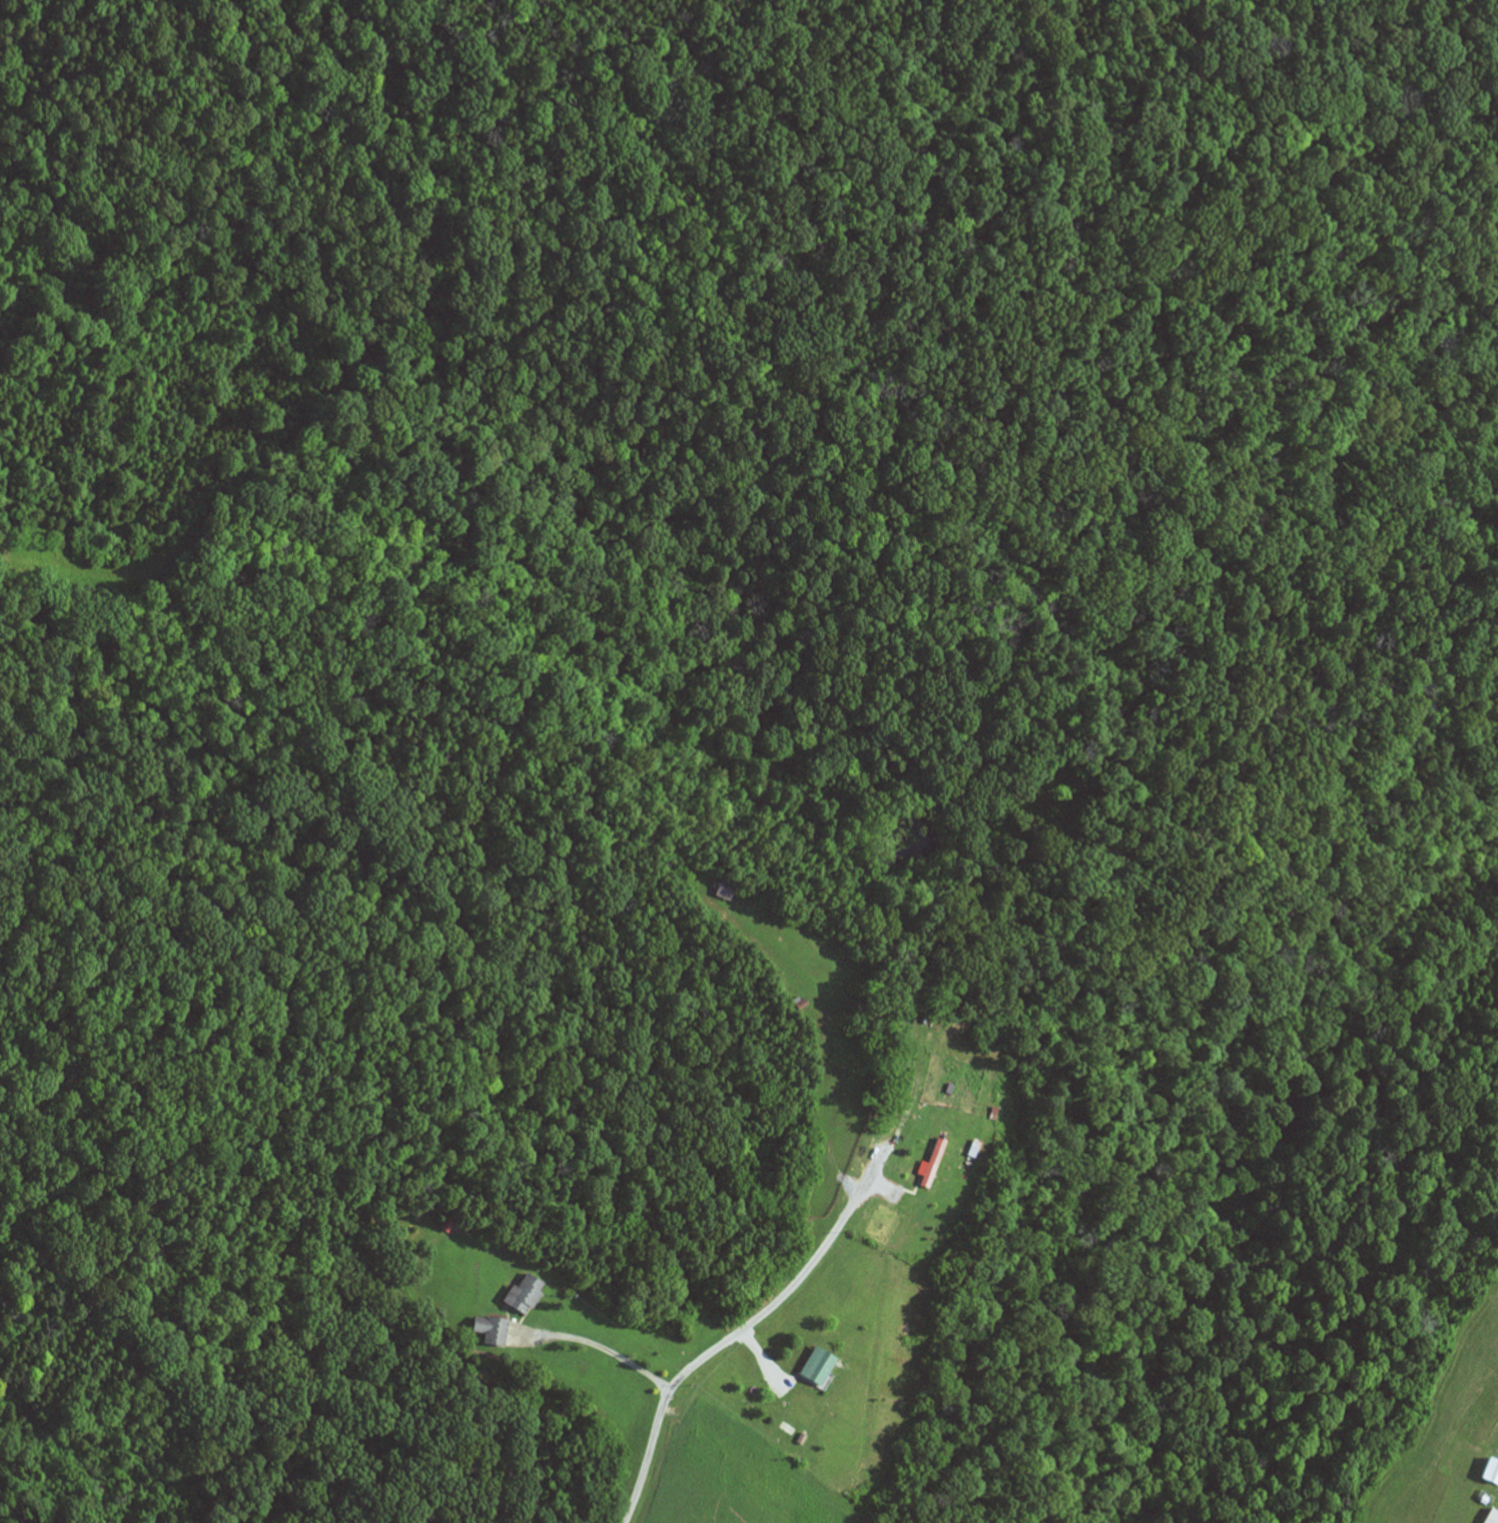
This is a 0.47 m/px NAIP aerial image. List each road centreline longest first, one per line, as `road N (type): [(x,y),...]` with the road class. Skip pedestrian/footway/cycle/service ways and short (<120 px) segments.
road 1 (residential): [(625,1522),(668,1389),(795,1283),(887,1152),(914,1088),(925,967),(1001,877)]

